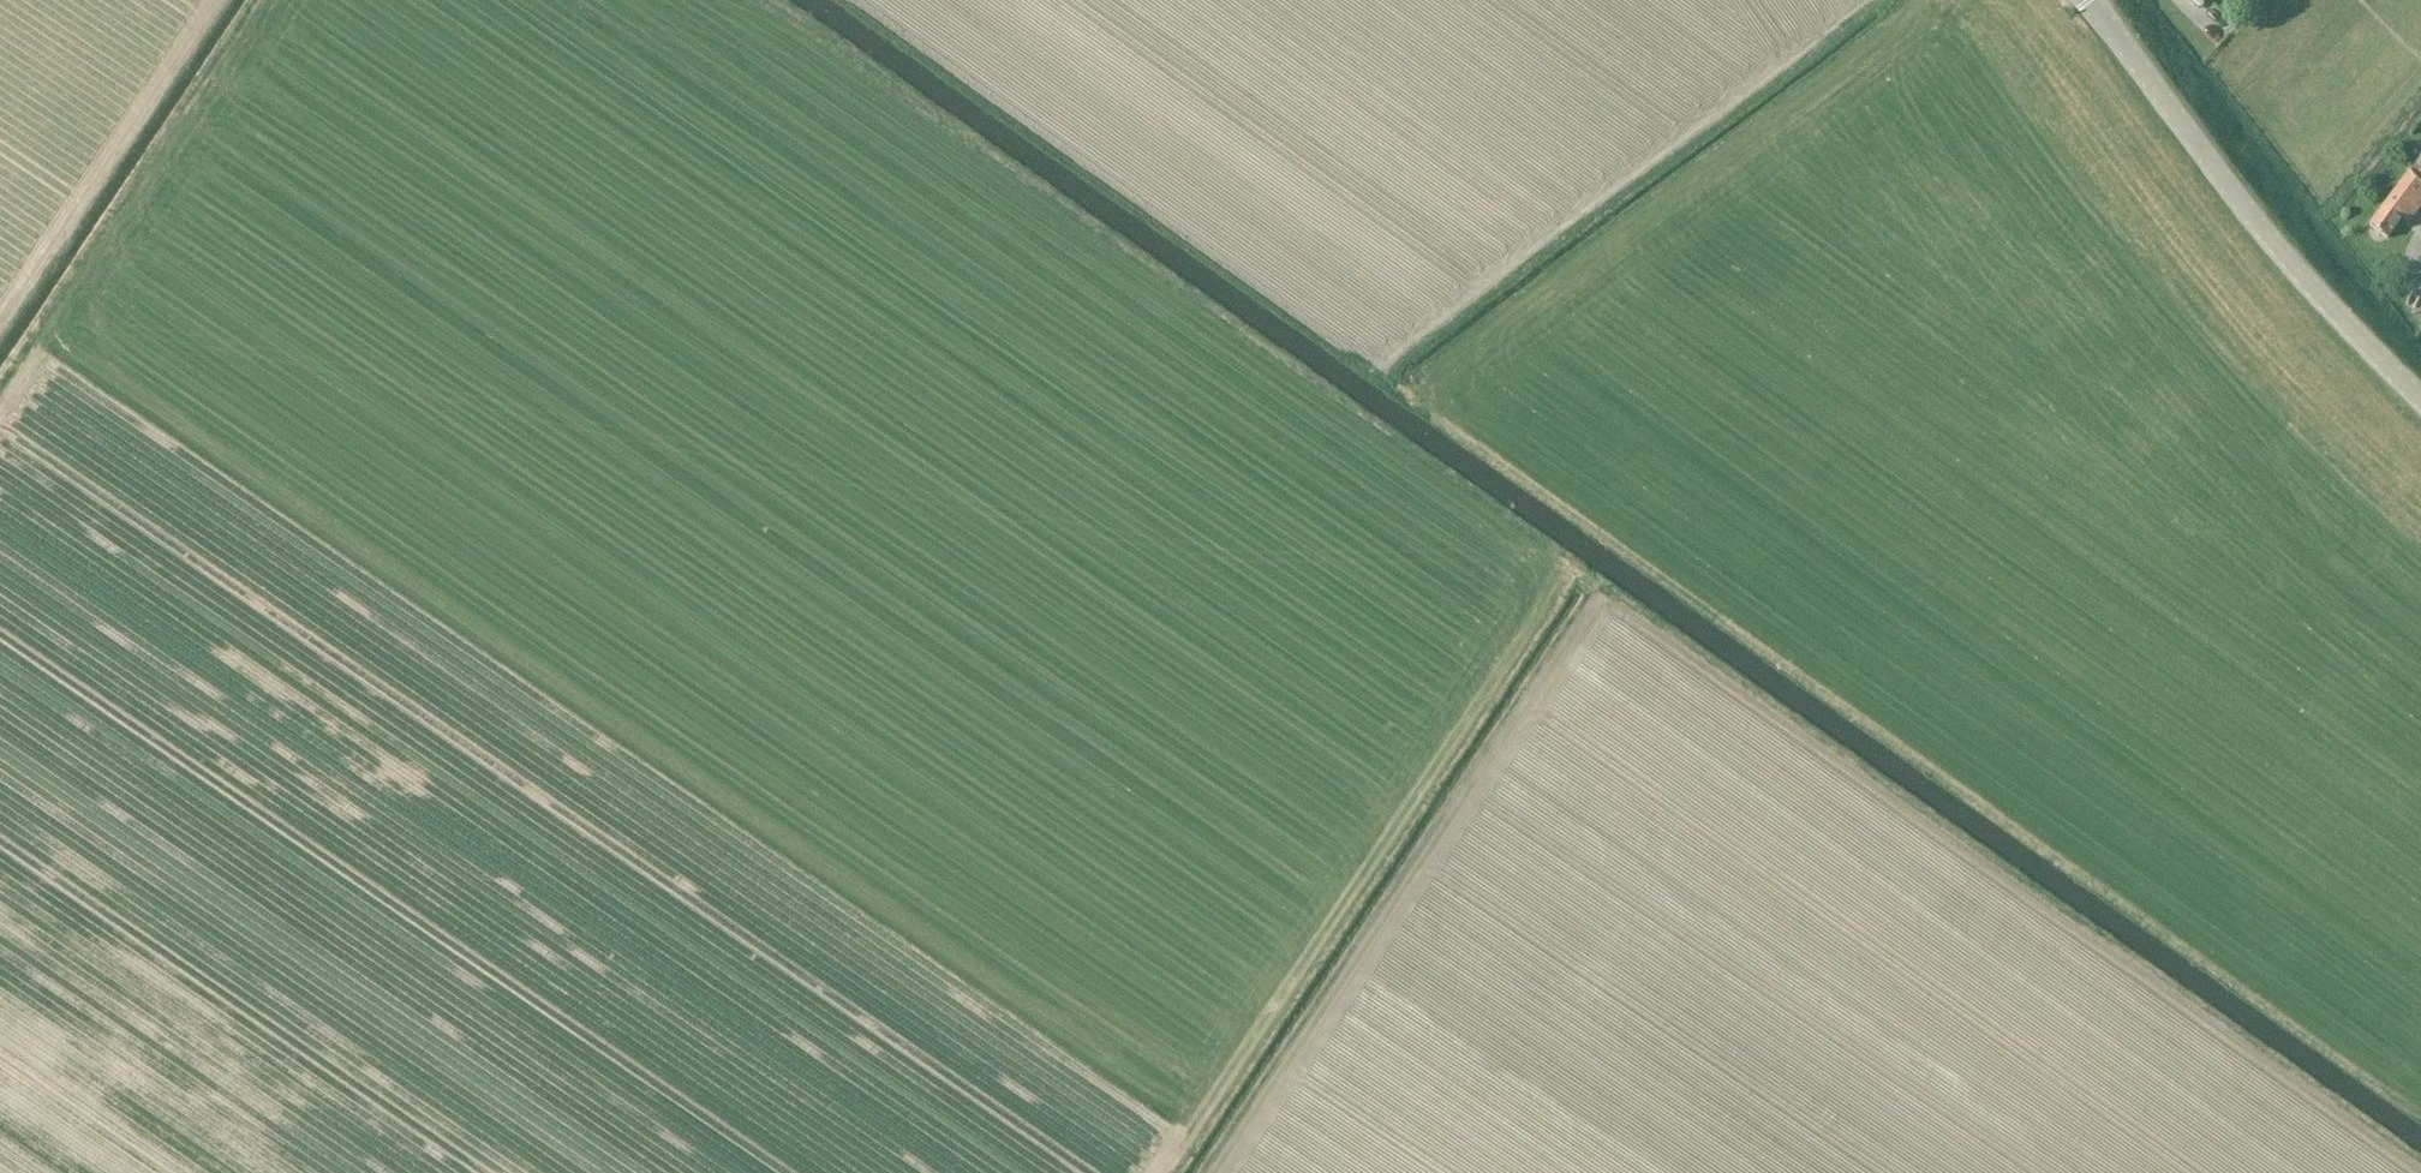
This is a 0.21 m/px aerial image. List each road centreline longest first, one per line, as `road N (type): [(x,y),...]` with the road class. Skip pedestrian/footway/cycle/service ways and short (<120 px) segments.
road 1 (tertiary): [(2420,403),(2256,226),(2086,0)]

